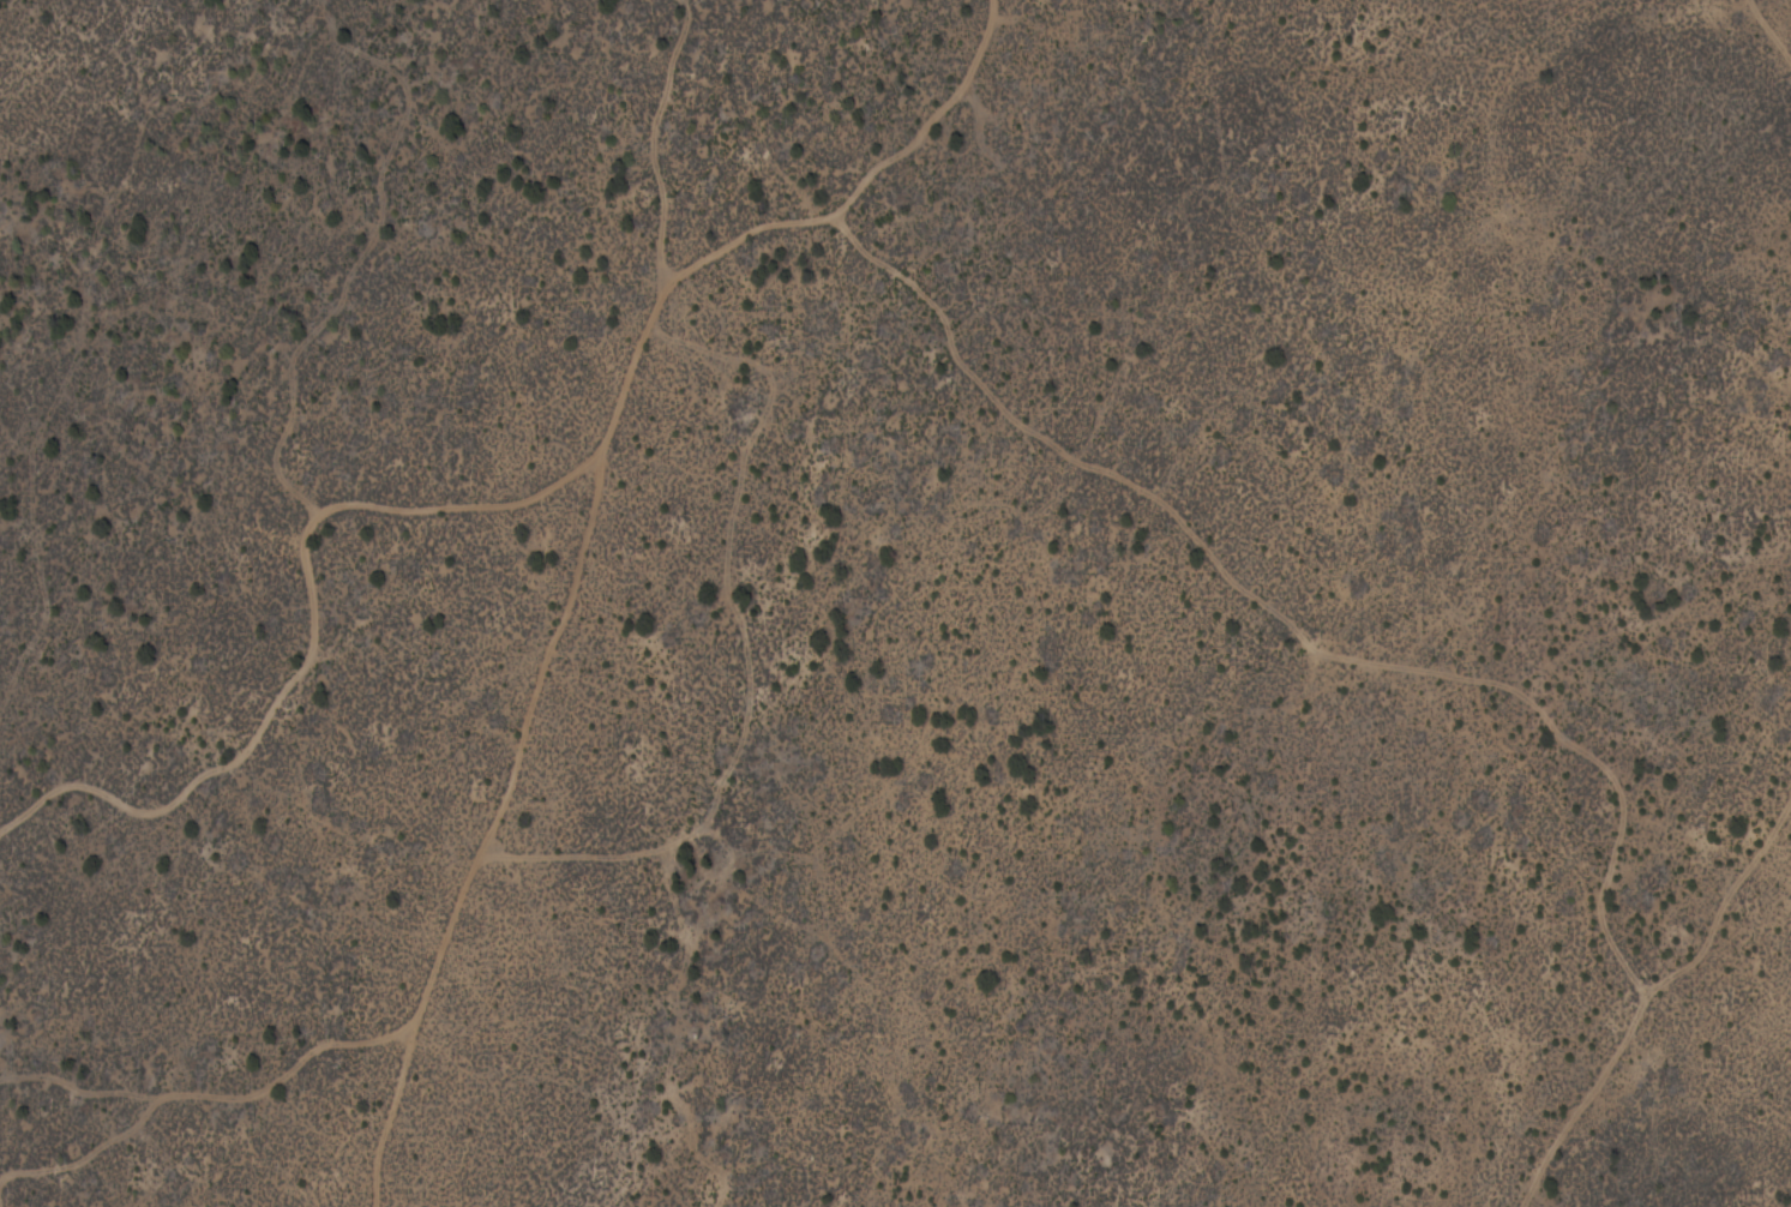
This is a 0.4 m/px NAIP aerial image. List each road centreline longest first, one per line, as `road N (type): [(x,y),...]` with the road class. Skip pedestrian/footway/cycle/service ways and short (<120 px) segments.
road 1 (track): [(1016,0),(1018,23),(891,138),(803,196),(662,401),(599,451),(427,457),(377,496),(263,693),(128,783),(0,792)]
road 2 (track): [(599,451),(434,981),(400,1206)]
road 3 (track): [(1790,769),(1718,930),(1597,1070),(1553,1206)]

